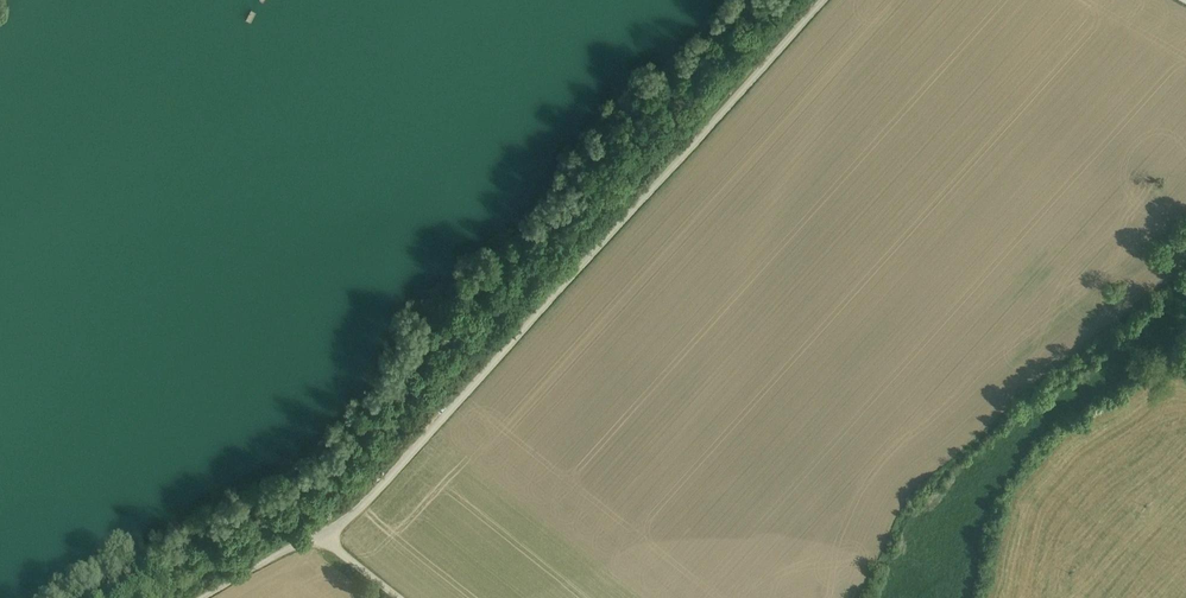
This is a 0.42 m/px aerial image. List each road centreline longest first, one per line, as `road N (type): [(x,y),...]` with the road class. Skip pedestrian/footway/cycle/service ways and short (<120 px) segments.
road 1 (unclassified): [(195,597),(363,508),(824,0)]

